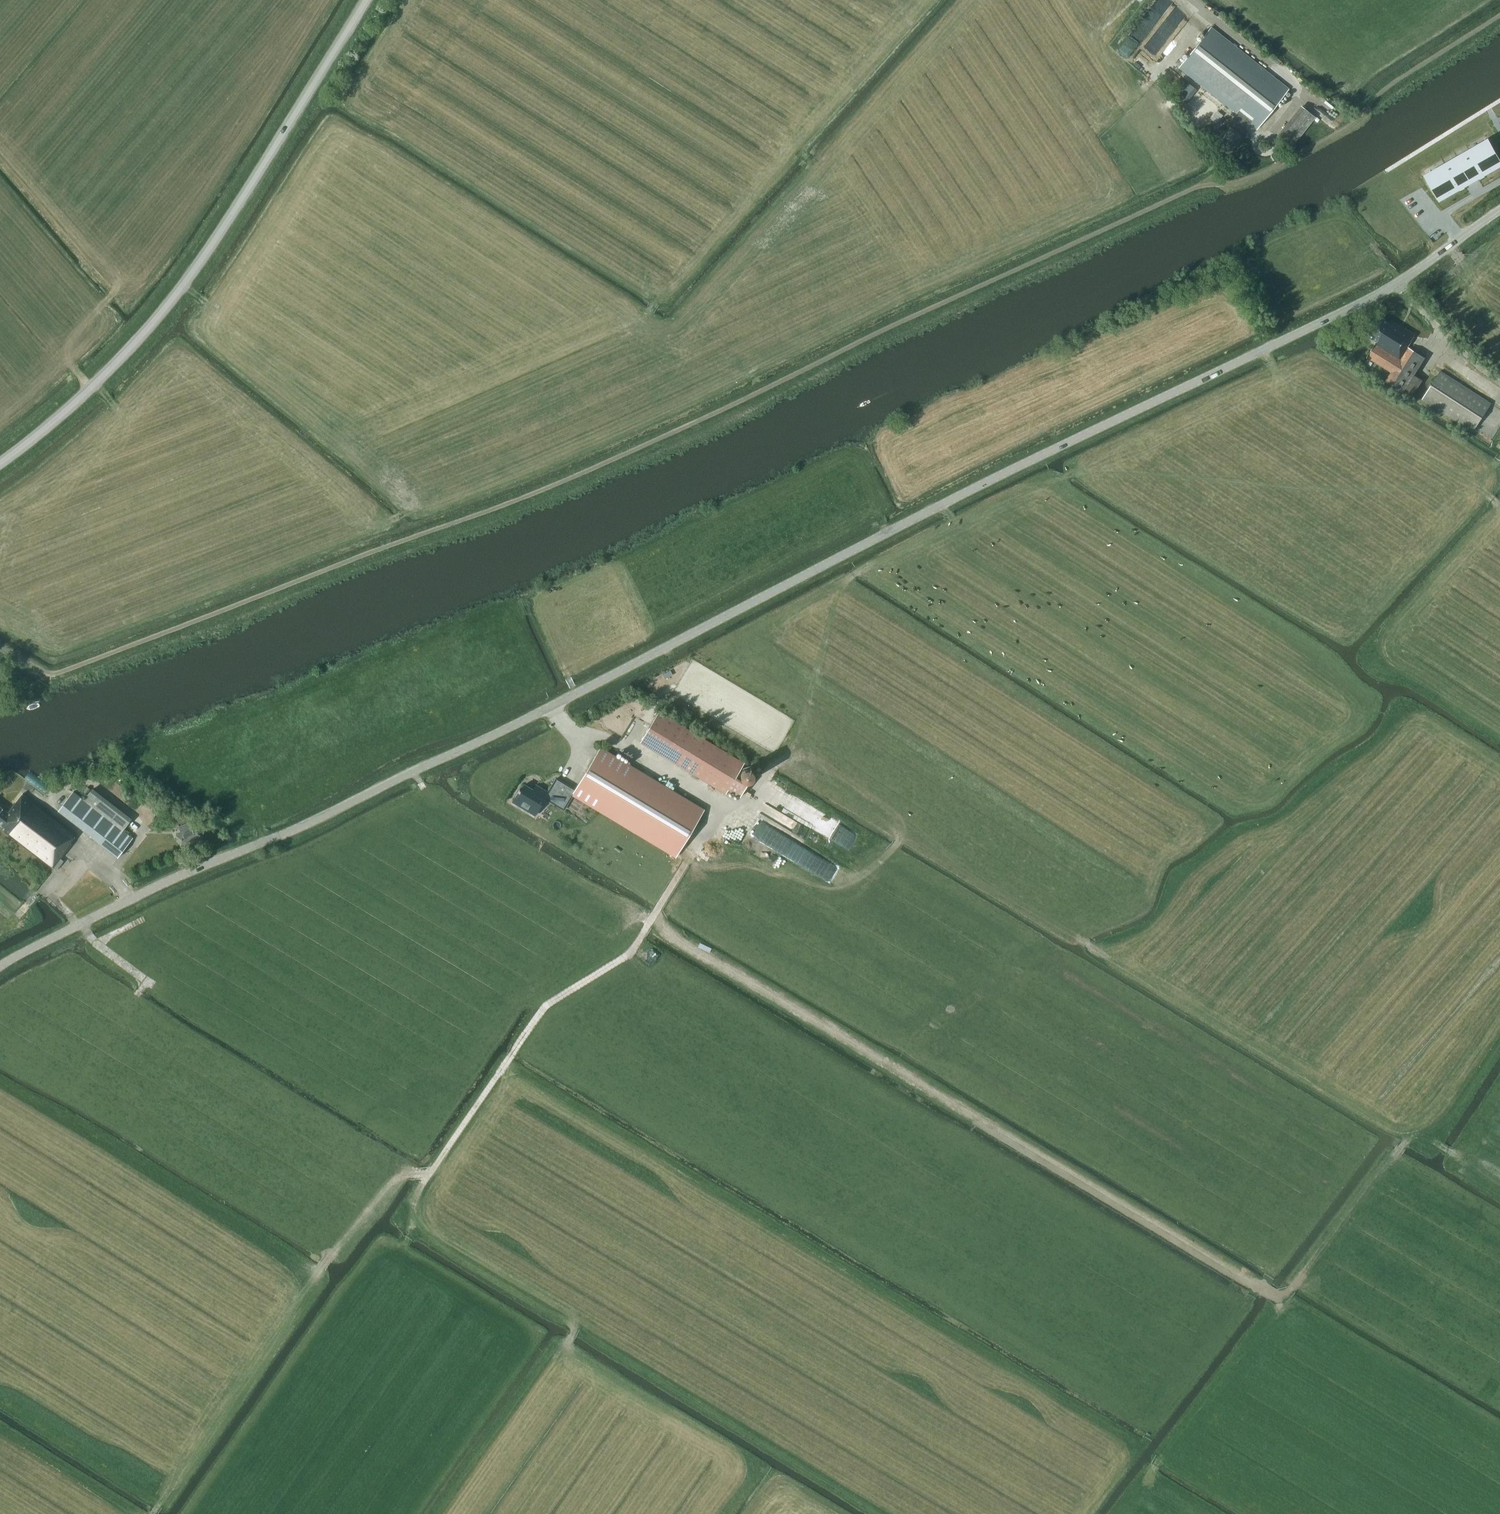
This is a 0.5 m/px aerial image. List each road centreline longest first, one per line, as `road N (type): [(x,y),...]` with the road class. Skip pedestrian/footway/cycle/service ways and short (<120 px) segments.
road 1 (tertiary): [(0,967),(575,694),(1397,283),(1499,213)]
road 2 (tertiary): [(0,466),(65,415),(166,311),(240,207),(364,0)]

